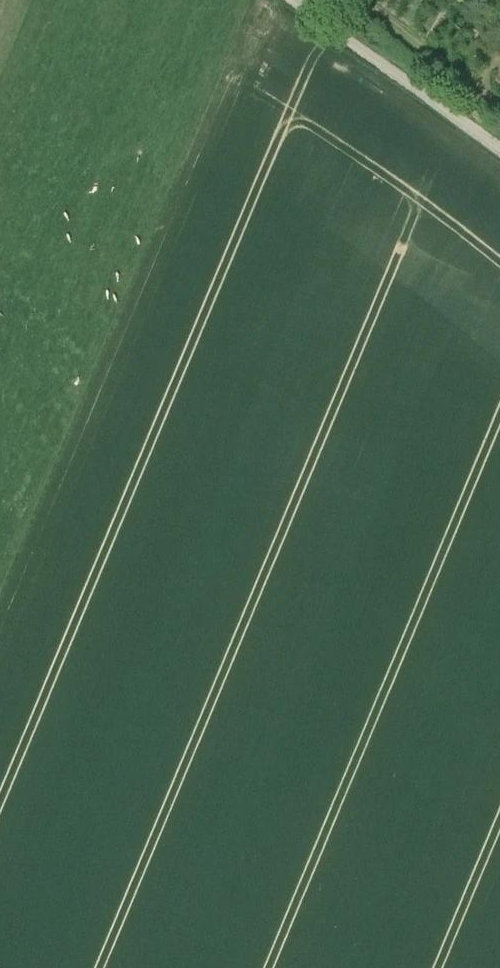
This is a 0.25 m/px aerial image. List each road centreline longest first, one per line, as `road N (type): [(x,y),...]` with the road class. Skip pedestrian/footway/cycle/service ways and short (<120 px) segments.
road 1 (track): [(293,0),(499,152)]

